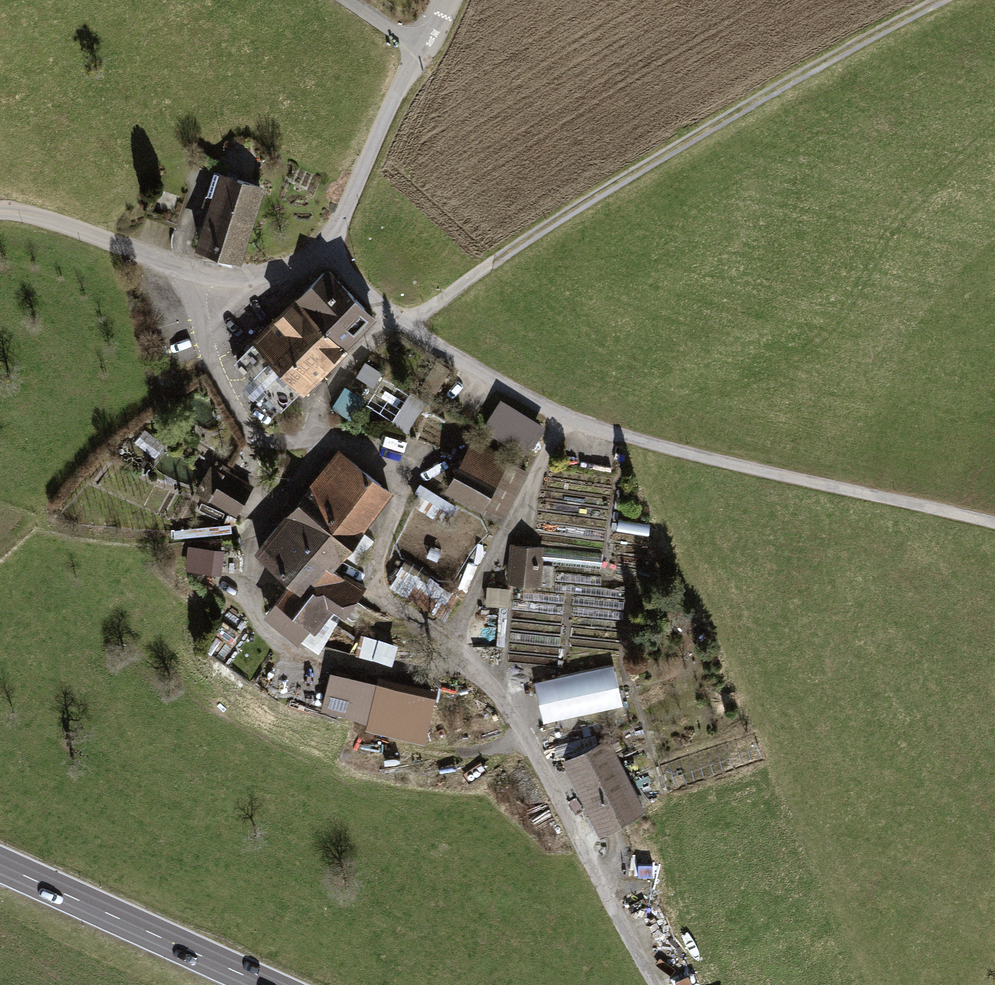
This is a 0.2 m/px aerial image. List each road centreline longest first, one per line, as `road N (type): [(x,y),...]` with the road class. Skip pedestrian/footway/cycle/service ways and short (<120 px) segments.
road 1 (unclassified): [(327,251),(402,323),(571,420),(994,523)]
road 2 (track): [(402,323),(683,143),(939,0)]
road 3 (unclassified): [(0,211),(51,220),(192,272),(262,277),(327,251)]
road 4 (secondary): [(267,984),(0,865)]
road 5 (residential): [(456,0),(327,251)]

